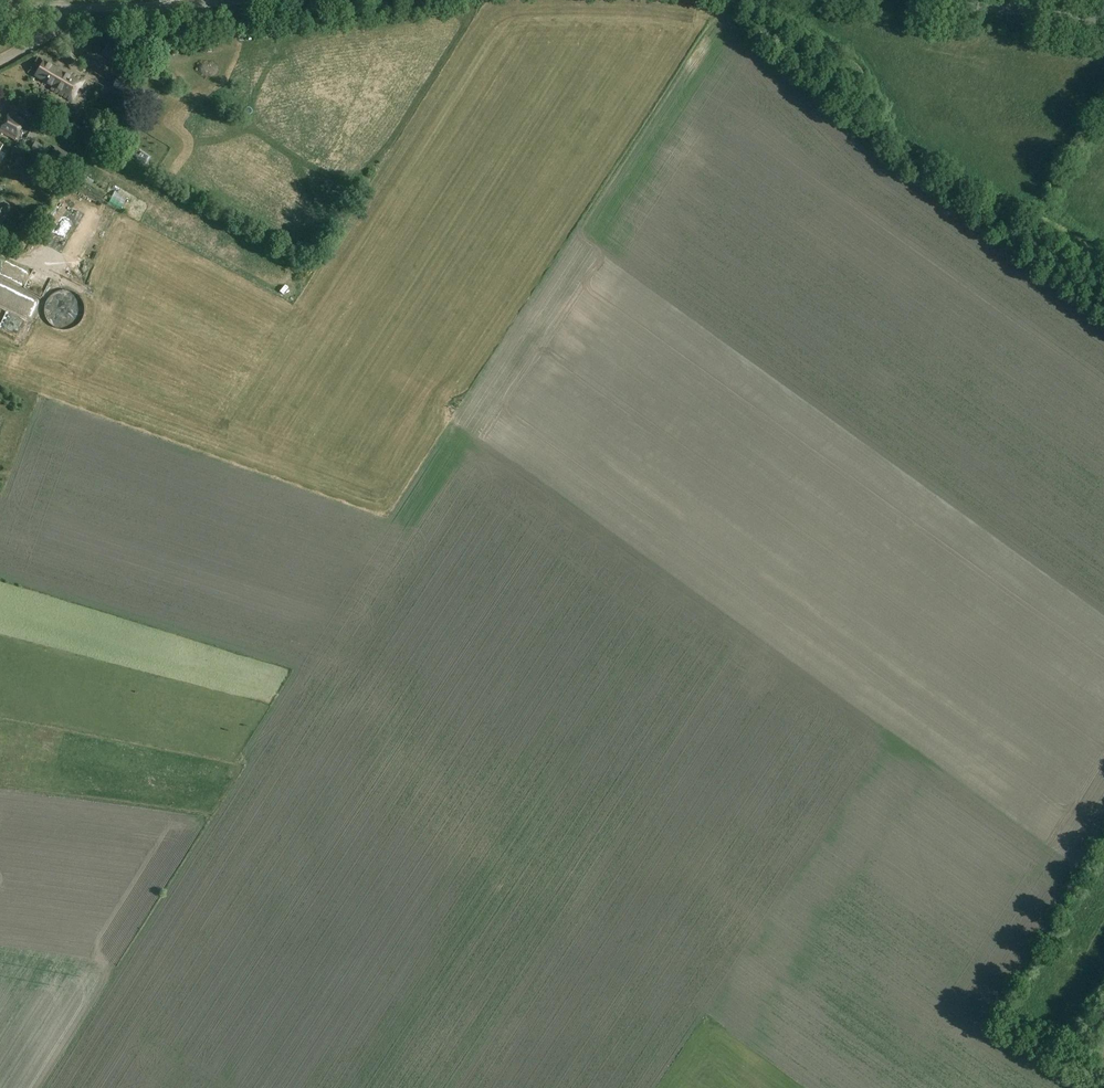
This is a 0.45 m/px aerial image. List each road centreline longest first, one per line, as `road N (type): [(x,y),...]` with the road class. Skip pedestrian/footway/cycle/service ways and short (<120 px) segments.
road 1 (unclassified): [(236,0),(72,8)]
road 2 (unclassified): [(1103,22),(946,0)]

